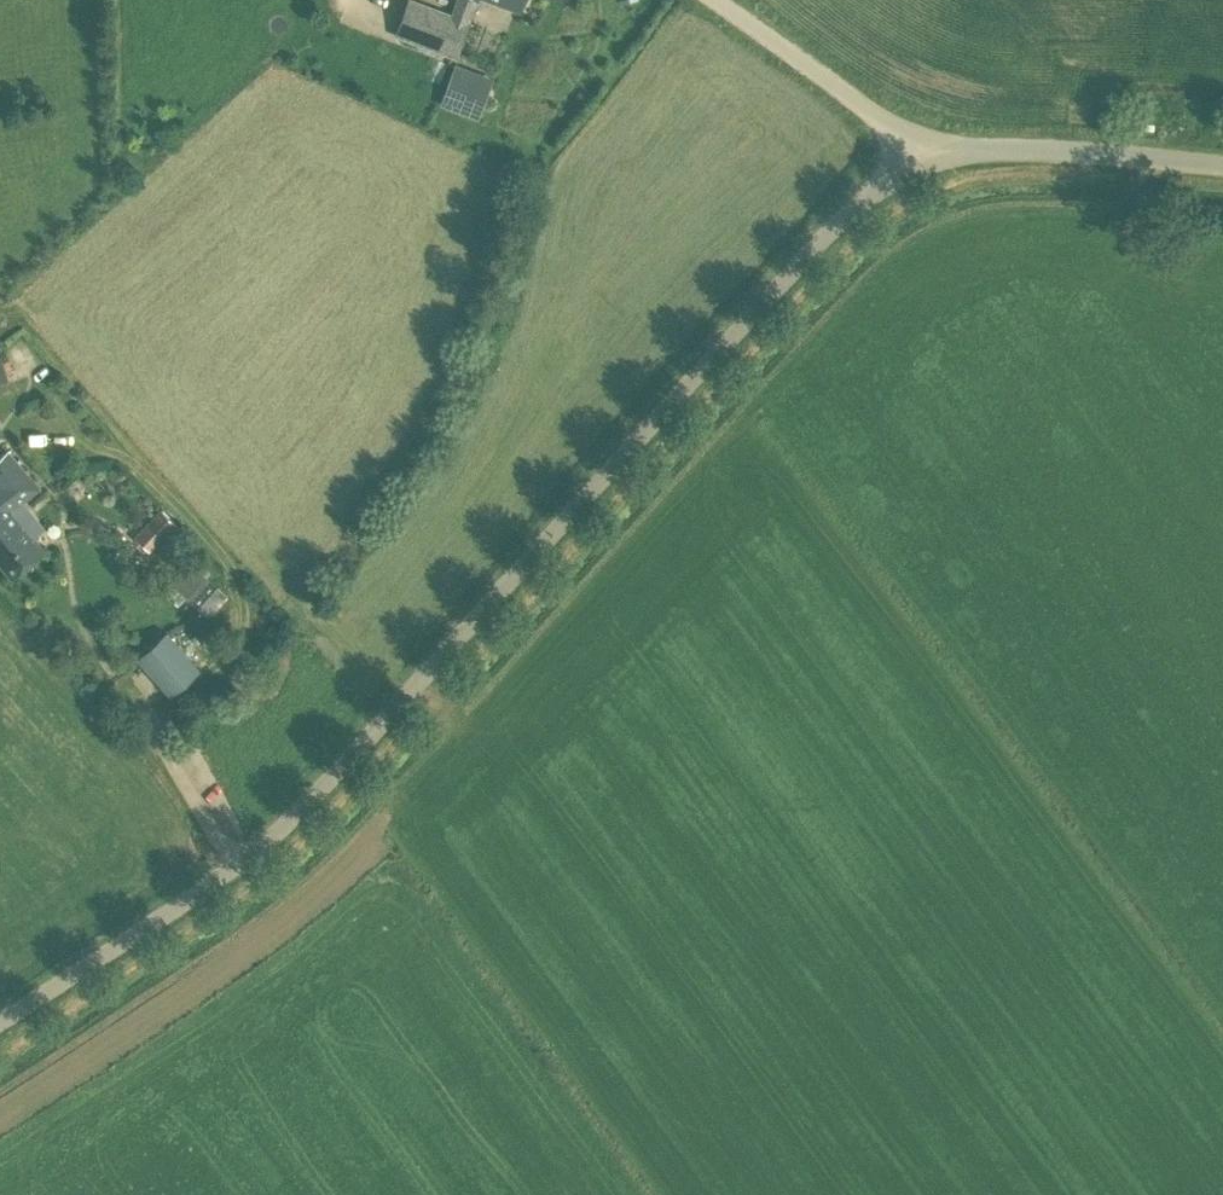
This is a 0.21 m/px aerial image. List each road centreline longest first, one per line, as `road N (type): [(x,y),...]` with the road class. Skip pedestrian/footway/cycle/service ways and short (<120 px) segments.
road 1 (unclassified): [(0,1027),(266,854),(825,242),(919,168)]
road 2 (unclassified): [(1222,175),(1011,157),(919,168)]
road 3 (unclassified): [(919,168),(885,130),(715,0)]

